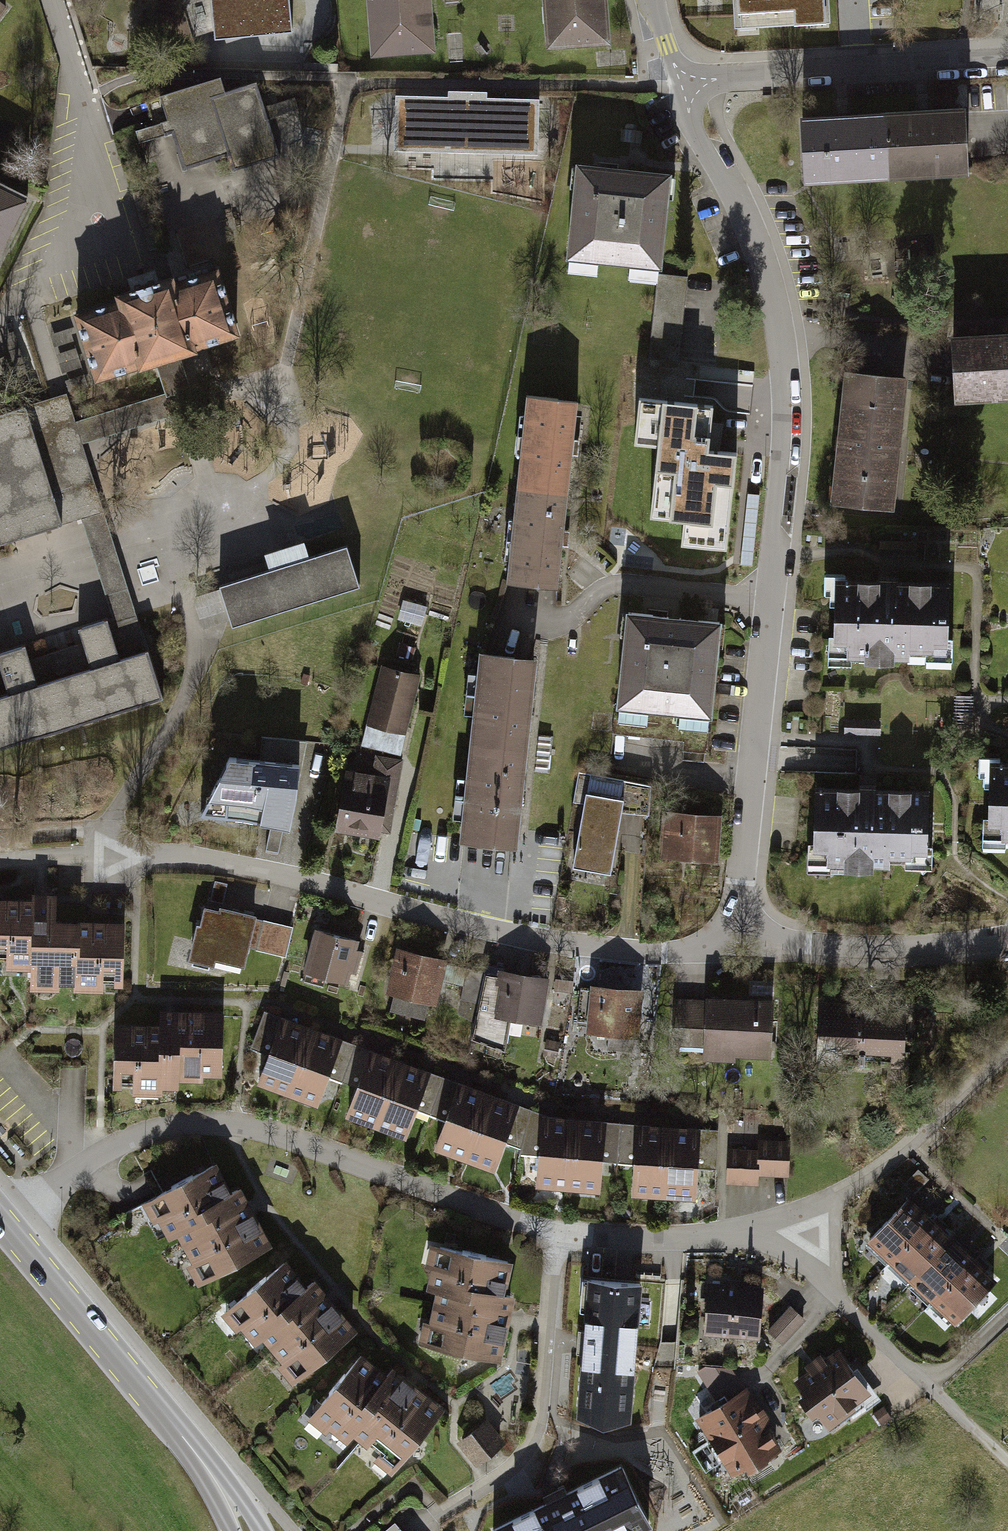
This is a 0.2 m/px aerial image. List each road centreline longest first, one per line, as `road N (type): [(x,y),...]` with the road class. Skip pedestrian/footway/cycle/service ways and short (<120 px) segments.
road 1 (residential): [(17,1224),(105,1151),(159,1128),(209,1122),(259,1127),(468,1206),(556,1229),(692,1238),(766,1230),(847,1190),(1007,1047)]
road 2 (residential): [(93,854),(226,862),(484,925),(734,951)]
road 3 (residential): [(677,78),(771,289),(788,444),(771,597)]
road 4 (tertiary): [(17,1224),(247,1530)]
road 5 (residential): [(771,597),(734,951)]
road 6 (residential): [(677,78),(1007,50)]
road 7 (residential): [(771,597),(611,582),(559,619),(504,616)]
road 8 (residential): [(734,951),(885,953),(1007,940)]

